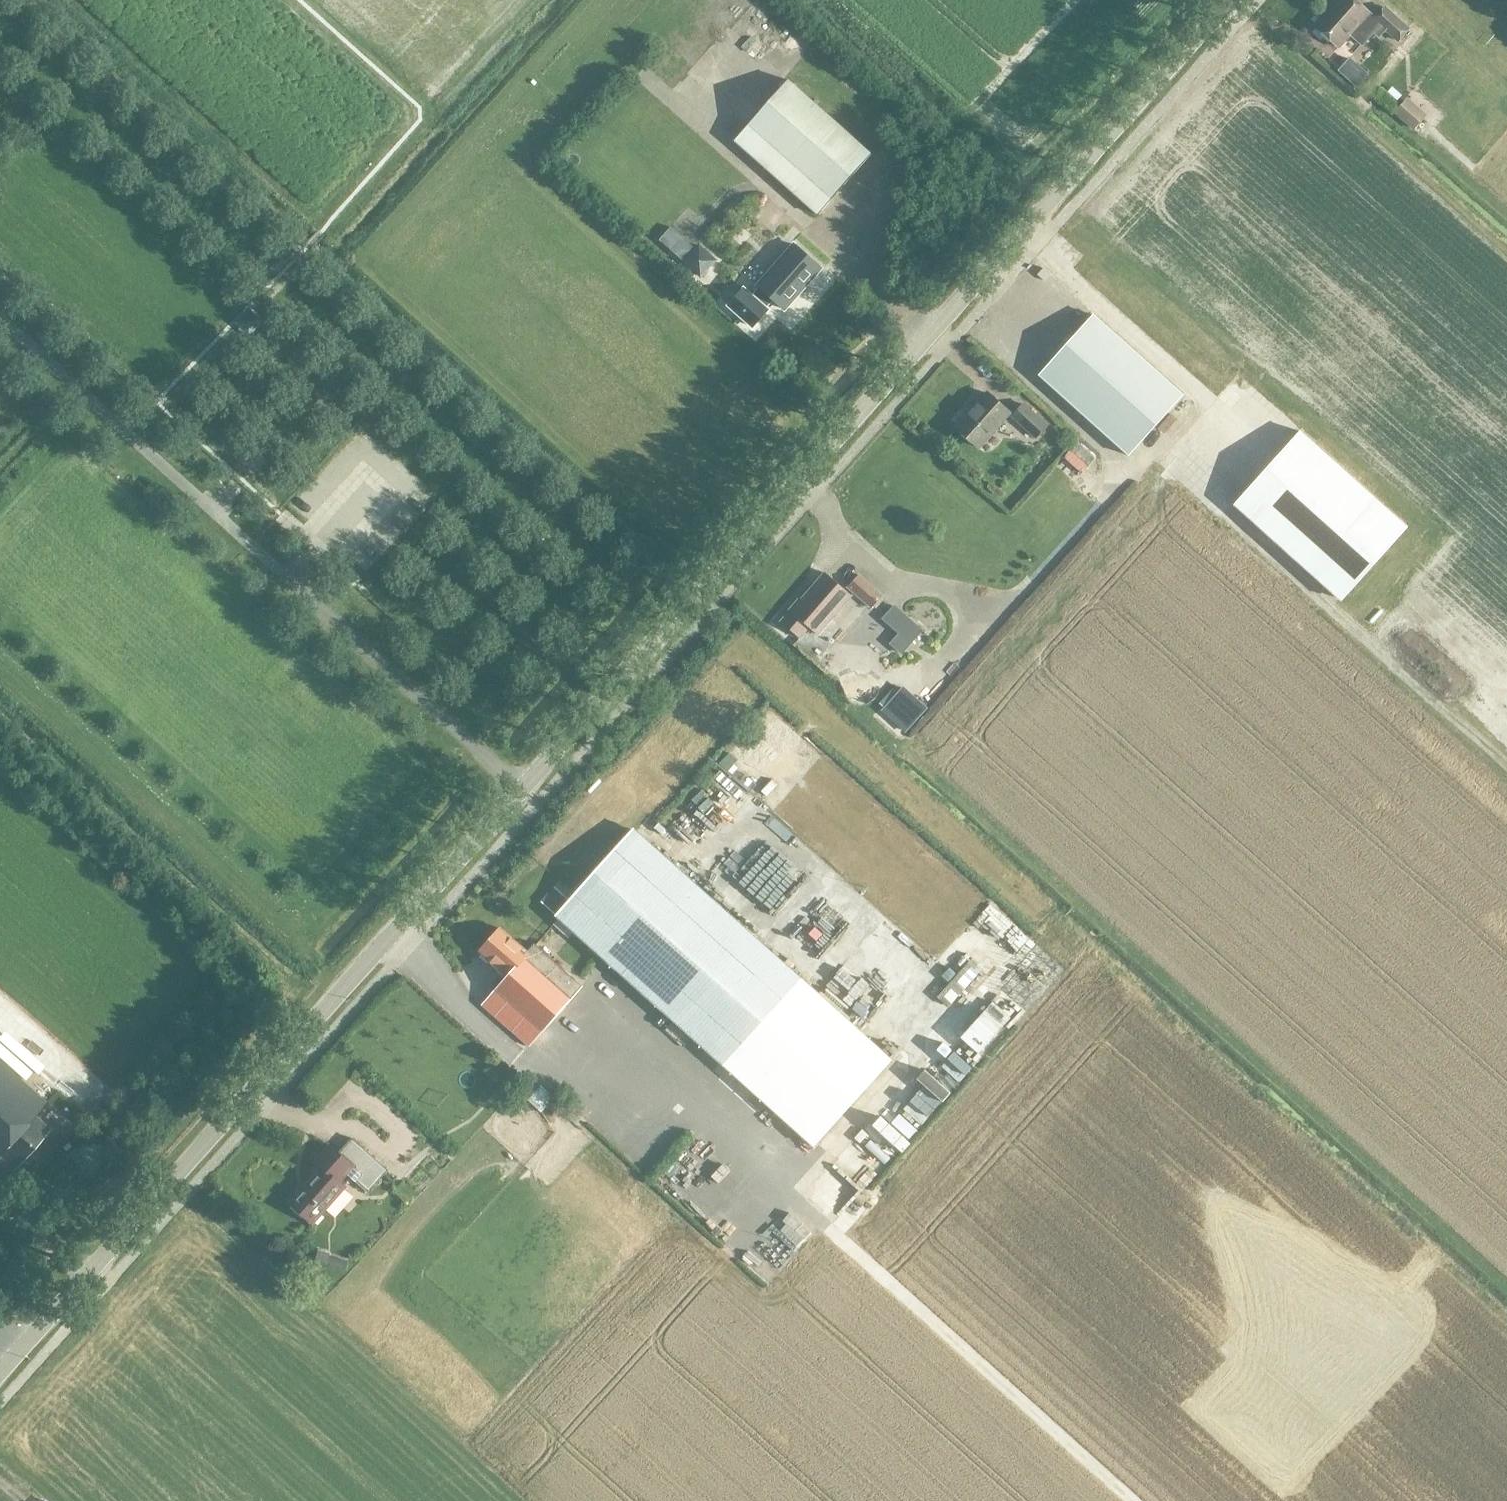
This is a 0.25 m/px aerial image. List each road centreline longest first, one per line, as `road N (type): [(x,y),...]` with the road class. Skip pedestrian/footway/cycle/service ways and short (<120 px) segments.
road 1 (tertiary): [(0,1372),(1234,0)]

